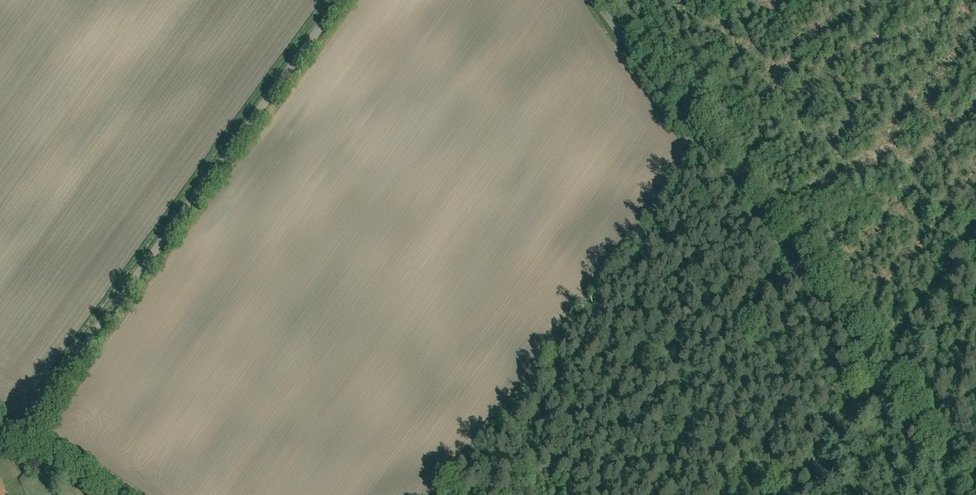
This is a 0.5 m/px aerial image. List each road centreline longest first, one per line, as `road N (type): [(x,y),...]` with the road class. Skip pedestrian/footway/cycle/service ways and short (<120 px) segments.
road 1 (residential): [(975,494),(590,0)]
road 2 (residential): [(0,434),(23,423),(62,379),(340,0)]

